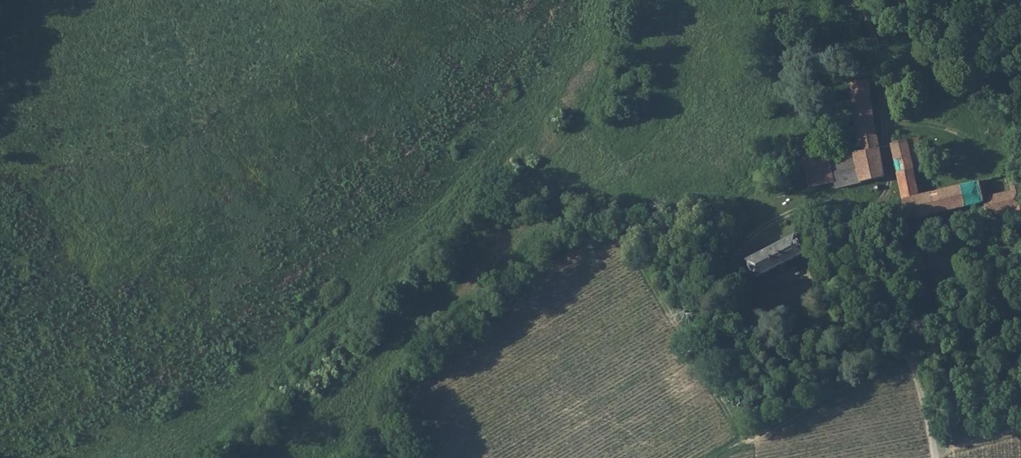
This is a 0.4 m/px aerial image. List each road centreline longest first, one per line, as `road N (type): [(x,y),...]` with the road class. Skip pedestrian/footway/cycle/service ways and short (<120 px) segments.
road 1 (track): [(937,457),(873,245)]
road 2 (track): [(911,359),(721,457)]
road 3 (unclassified): [(1020,92),(904,0)]

